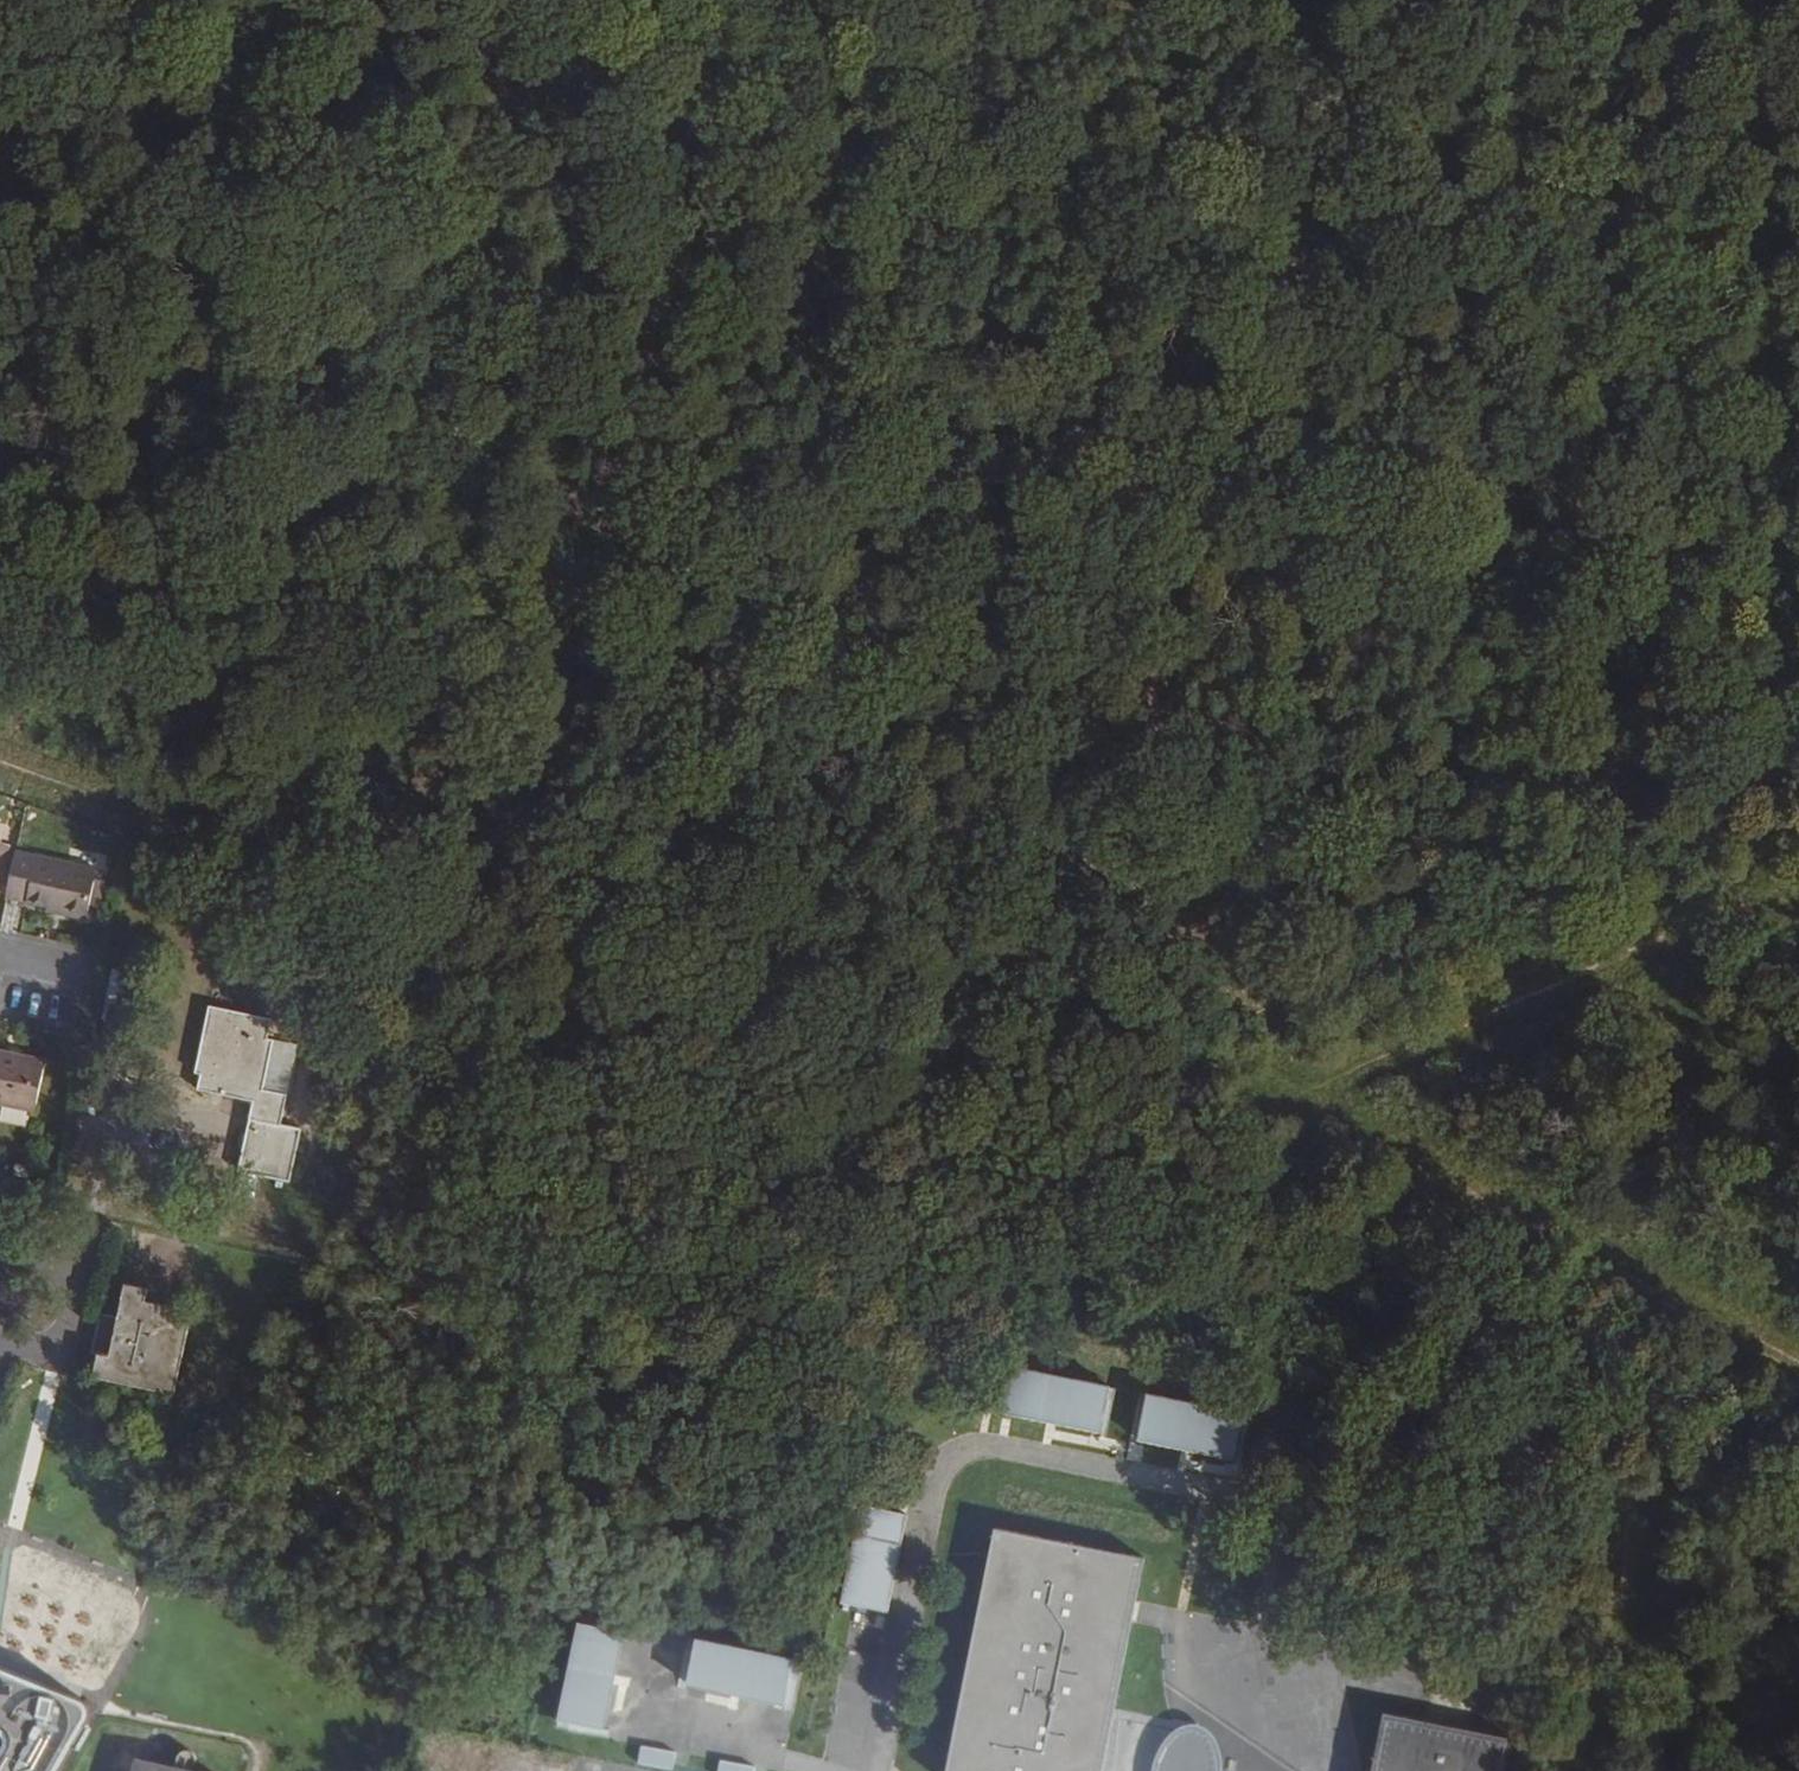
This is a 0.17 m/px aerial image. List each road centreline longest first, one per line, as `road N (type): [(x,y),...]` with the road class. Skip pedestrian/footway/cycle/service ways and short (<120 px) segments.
road 1 (track): [(1639,1508),(1590,1770)]

